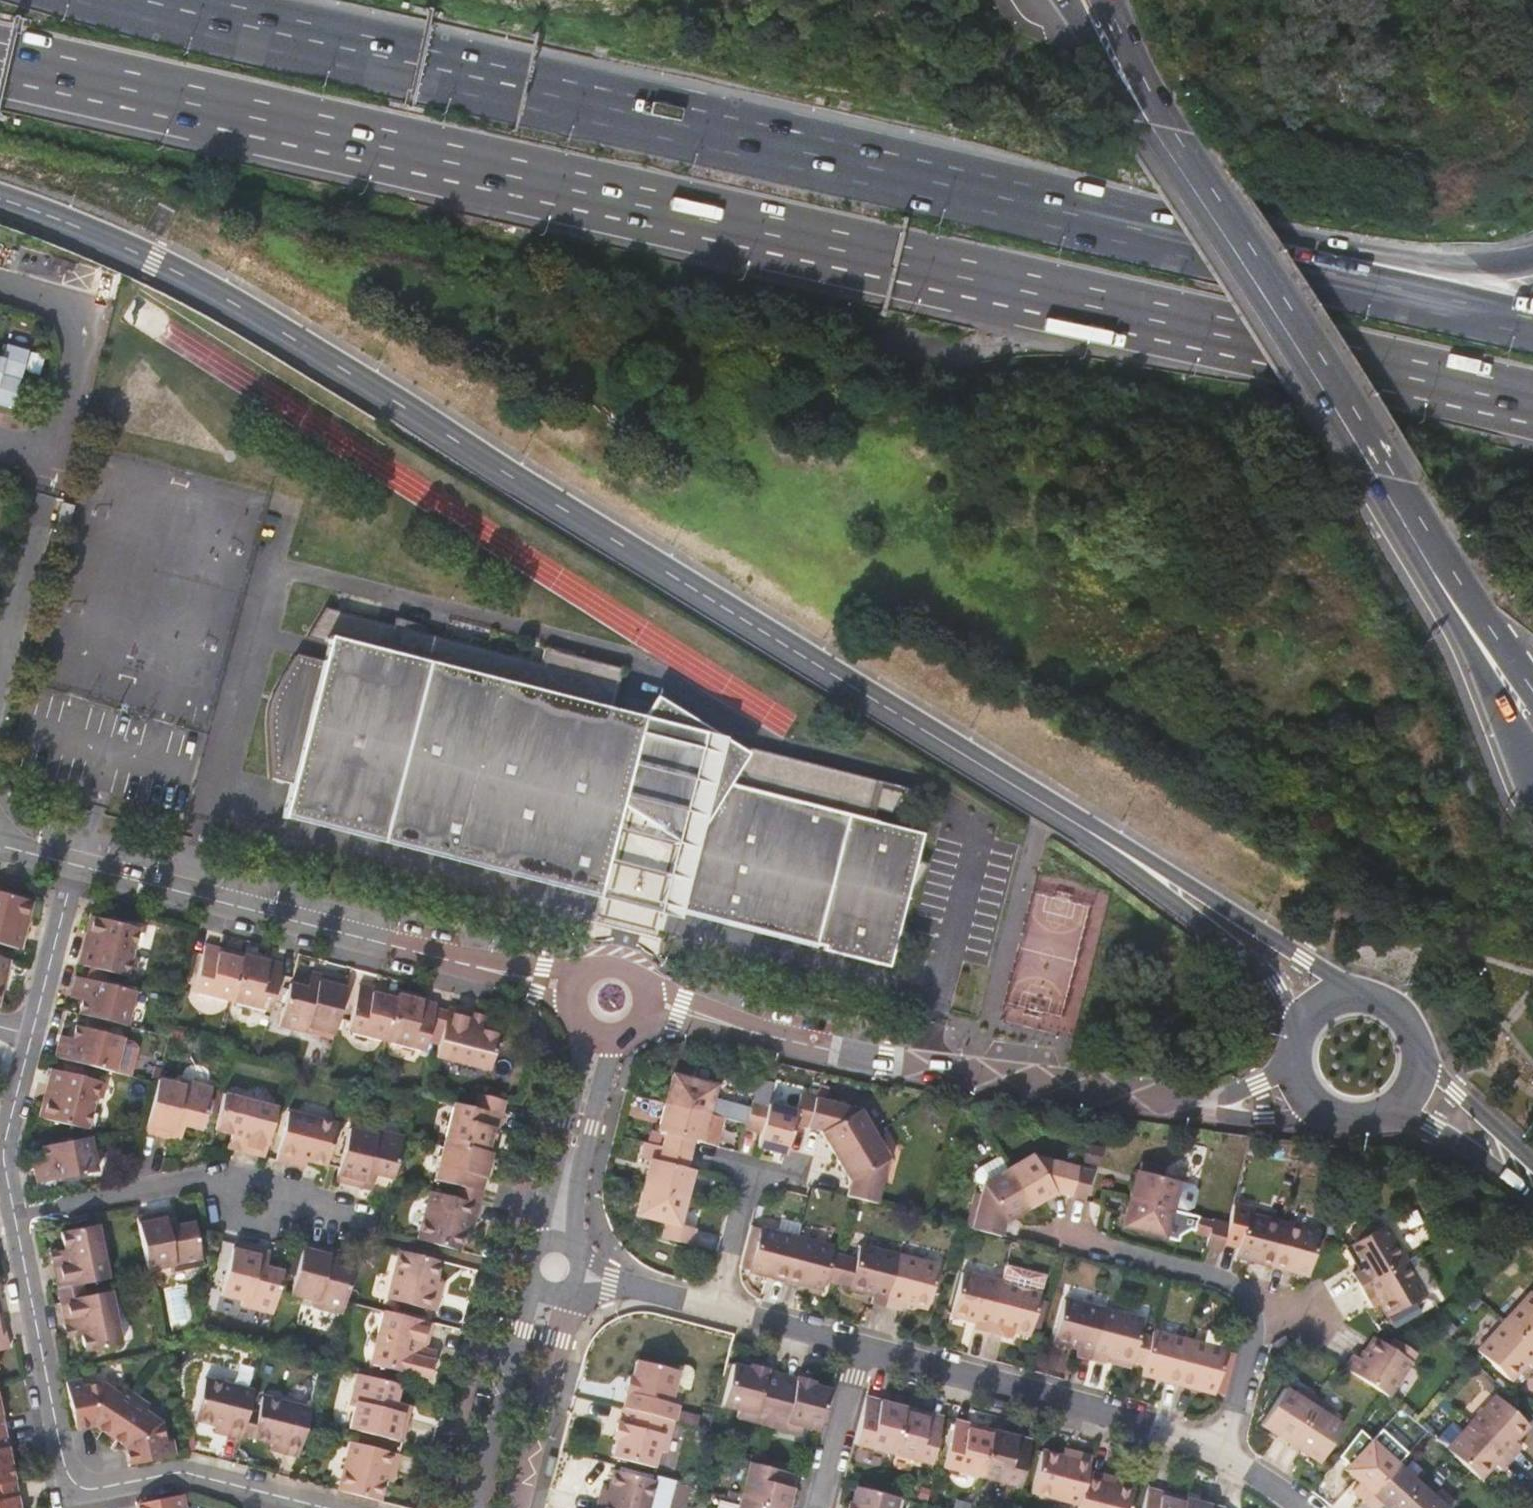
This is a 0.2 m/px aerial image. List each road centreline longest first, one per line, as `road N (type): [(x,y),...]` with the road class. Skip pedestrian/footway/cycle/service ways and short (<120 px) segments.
road 1 (trunk): [(0,62),(1532,400)]
road 2 (tertiary): [(1071,819),(211,289),(0,200)]
road 3 (trunk): [(1335,273),(144,0)]
road 4 (secondary): [(1155,126),(1376,476),(1443,566)]
road 5 (residential): [(565,992),(78,866)]
road 6 (residential): [(1151,1096),(849,1056),(657,1008)]
road 7 (residential): [(14,1215),(65,1466),(76,1485),(185,1473),(273,1495)]
road 8 (residential): [(860,1351),(1211,1449)]
road 9 (tertiary): [(1384,1005),(1071,819)]
road 10 (residential): [(14,1215),(215,1176),(341,1206)]
road 11 (tertiary): [(1071,819),(1275,983),(1304,1029)]
road 12 (residential): [(532,1278),(473,1507)]
road 13 (unclassified): [(56,448),(88,312),(0,287)]
road 14 (residential): [(513,1507),(567,1290)]
road 15 (secondary): [(1443,566),(1532,766)]
road 16 (residential): [(588,1046),(540,1245)]
road 17 (residential): [(1249,1305),(1216,1278),(1061,1238)]
road 18 (trunk): [(1532,320),(1335,273)]
road 19 (residential): [(1151,1096),(1262,1119),(1351,1115)]
road 20 (residential): [(573,1247),(576,1187),(612,1051)]
road 21 (trunk): [(1532,253),(1468,265),(1392,257),(1335,273)]
road 22 (tertiary): [(1362,1115),(1432,1127),(1532,1199)]
road 23 (residential): [(45,495),(0,672)]
road 24 (residential): [(31,1037),(4,1148),(14,1215)]
road 25 (residential): [(78,866),(31,1037)]
road 26 (tertiary): [(1532,1162),(1411,1036)]
road 27 (residential): [(1299,1040),(1282,1066),(1243,1091),(1151,1096)]
road 28 (residential): [(860,1351),(815,1507)]
road 29 (residential): [(713,1308),(860,1351)]
road 30 (secondary): [(1069,0),(1155,126)]
road 31 (residential): [(1211,1449),(1232,1414),(1251,1342),(1249,1305)]
road 32 (residential): [(713,1308),(751,1171)]
road 33 (residential): [(581,1271),(713,1308)]
road 34 (secondary): [(1155,126),(1149,89),(1107,0)]
road 35 (residential): [(657,1008),(648,976),(622,959),(591,962),(565,992)]

